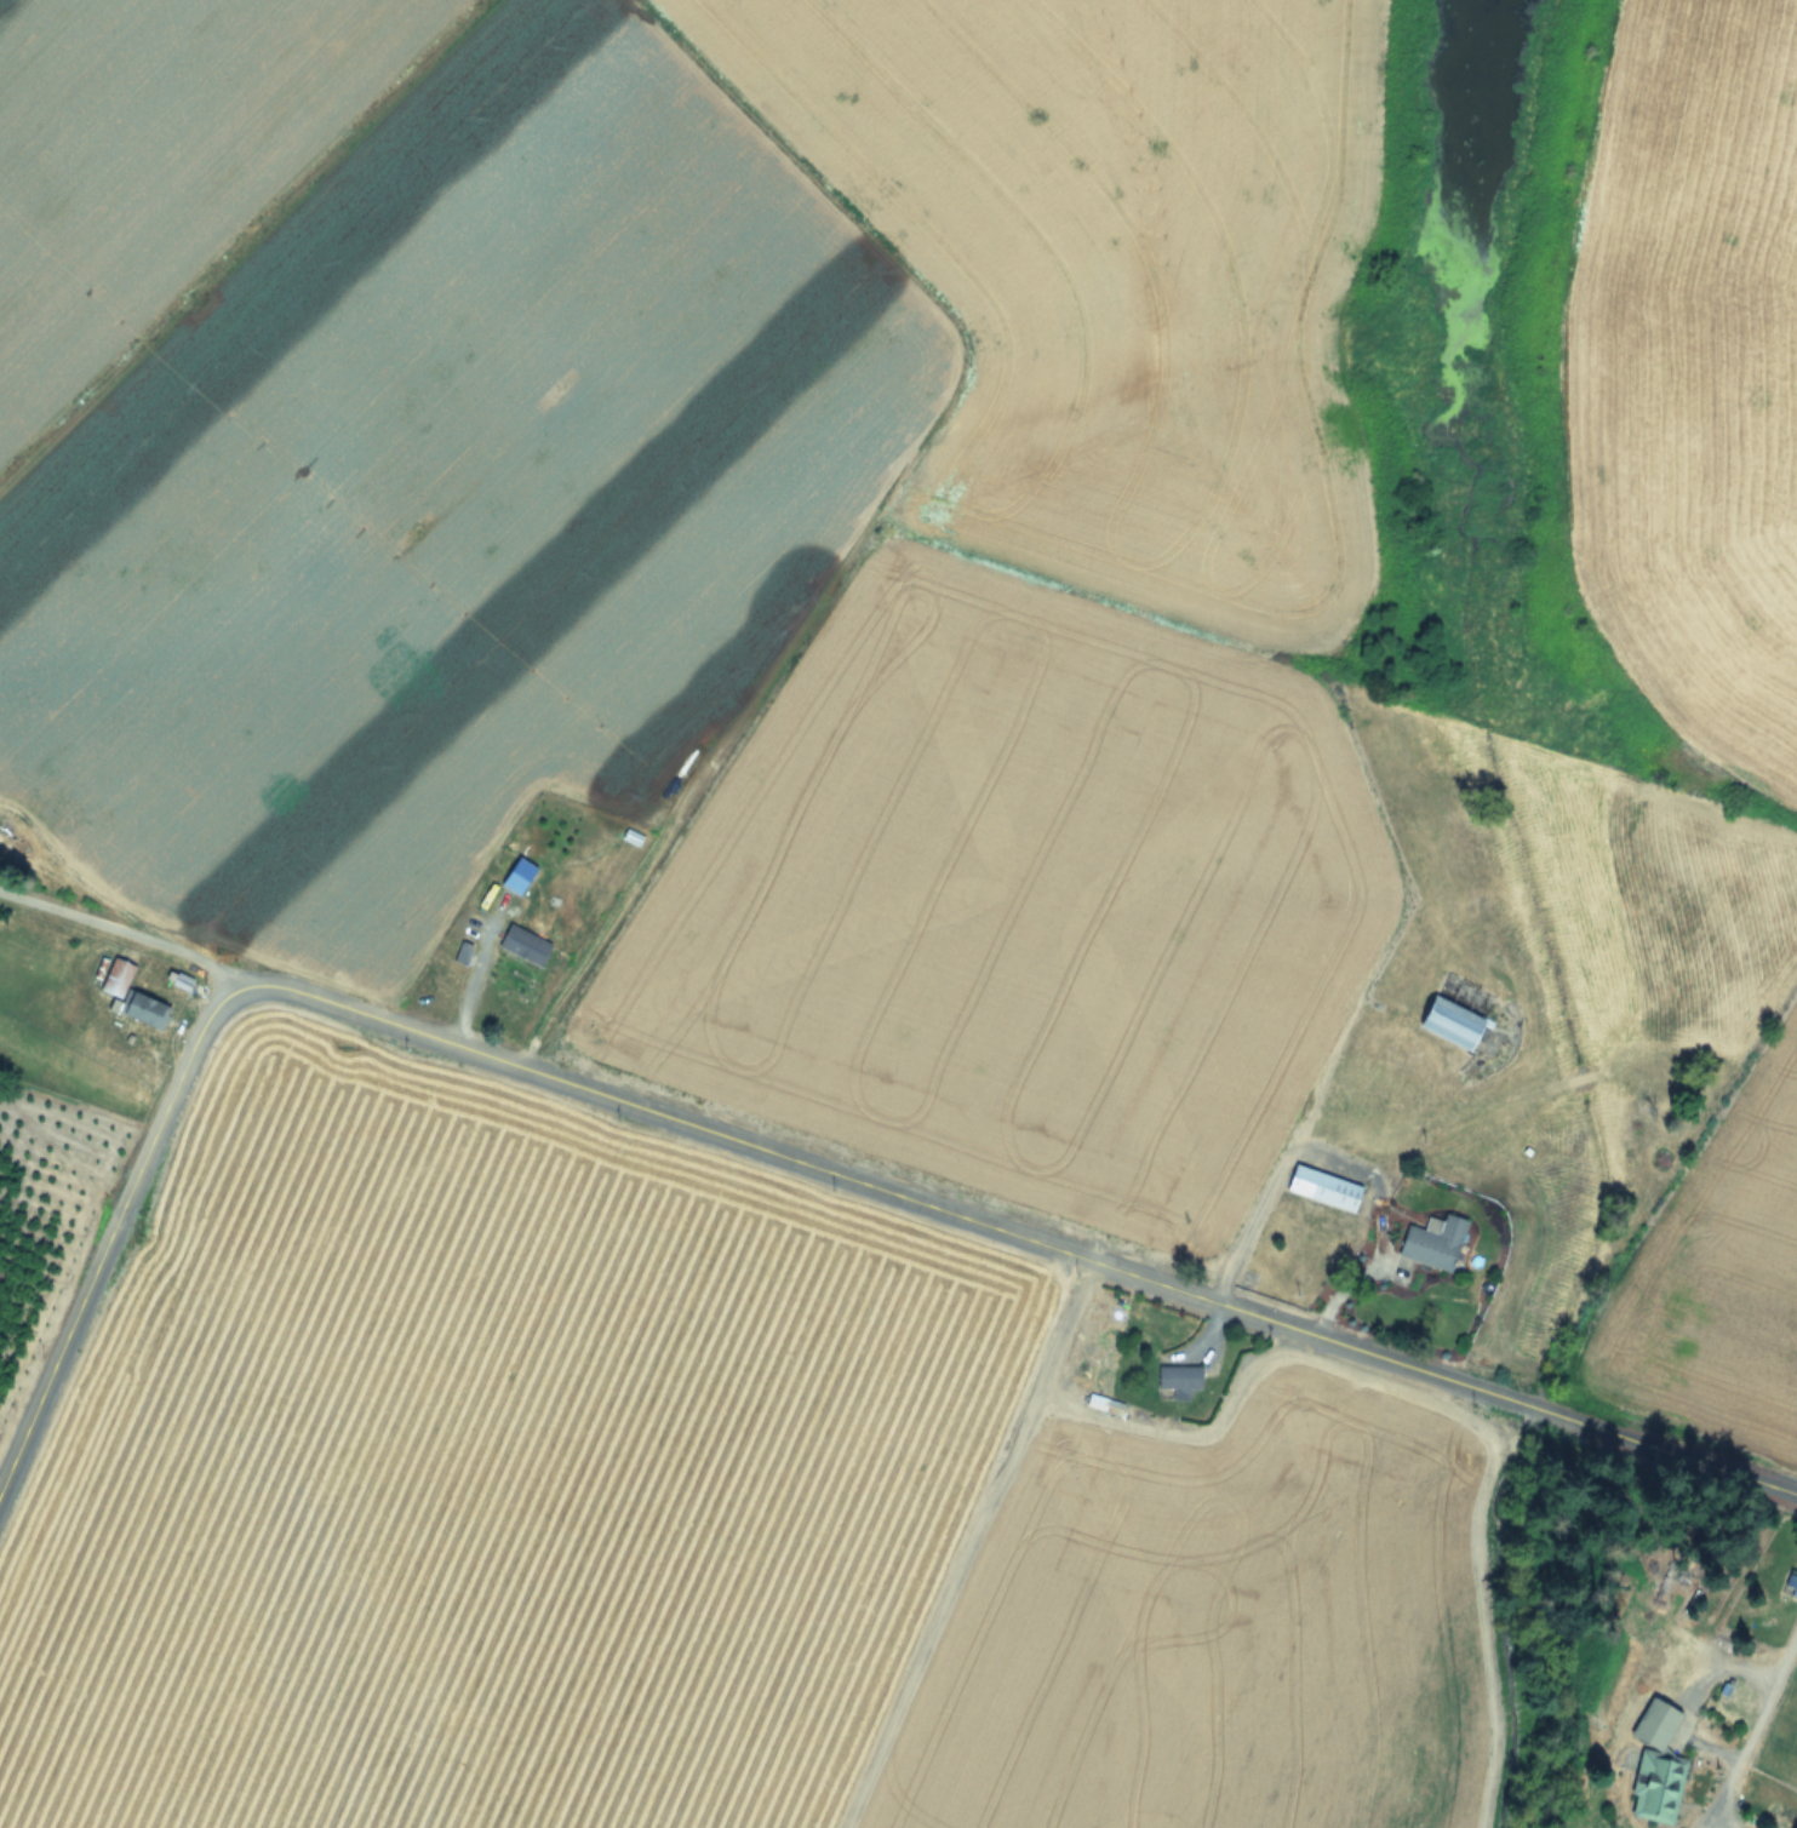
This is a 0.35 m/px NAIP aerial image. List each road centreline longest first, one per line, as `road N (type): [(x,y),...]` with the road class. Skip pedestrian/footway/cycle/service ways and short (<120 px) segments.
road 1 (residential): [(233,991),(276,986),(308,995),(1796,1494)]
road 2 (residential): [(0,1485),(191,1044),(233,991)]
road 3 (track): [(1307,1333),(1322,1305),(1370,1259),(1374,1196),(1361,1170),(1298,1151),(1278,1157),(1206,1299)]

